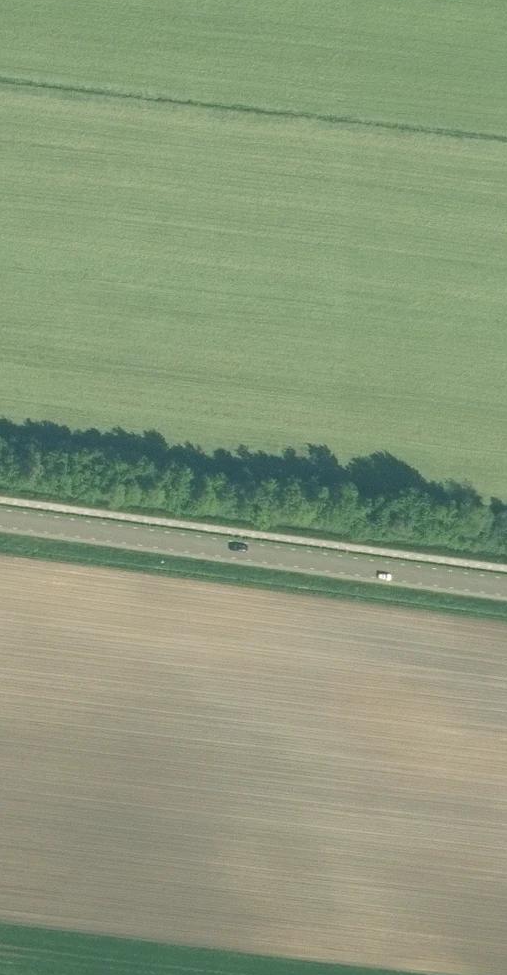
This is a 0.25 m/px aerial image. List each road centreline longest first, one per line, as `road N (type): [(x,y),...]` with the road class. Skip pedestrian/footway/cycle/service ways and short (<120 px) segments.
road 1 (tertiary): [(0,518),(506,586)]

